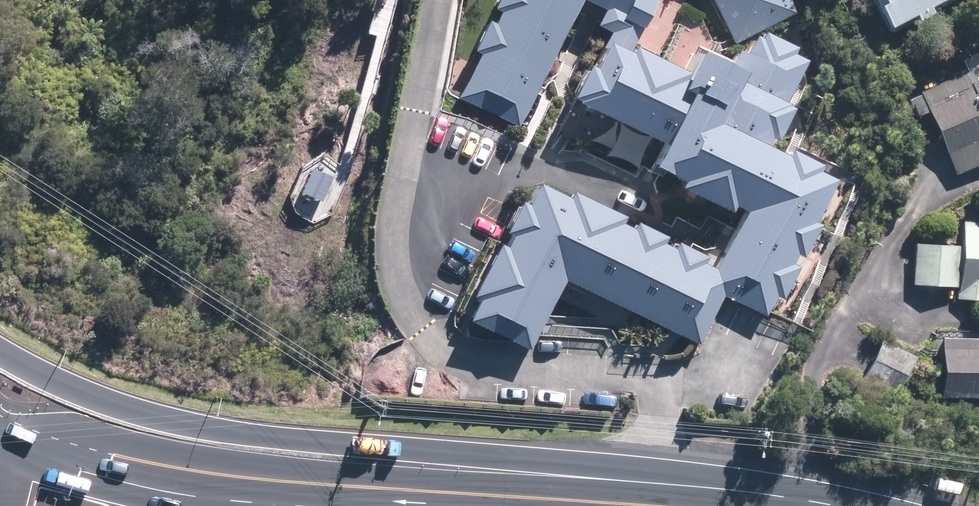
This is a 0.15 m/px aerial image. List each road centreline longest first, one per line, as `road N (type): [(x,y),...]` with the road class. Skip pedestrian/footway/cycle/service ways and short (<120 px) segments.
road 1 (primary): [(0,352),(101,402),(221,431),(644,469),(799,505)]
road 2 (primary): [(26,441),(205,478),(323,492)]
road 3 (primary): [(323,492),(510,505)]

